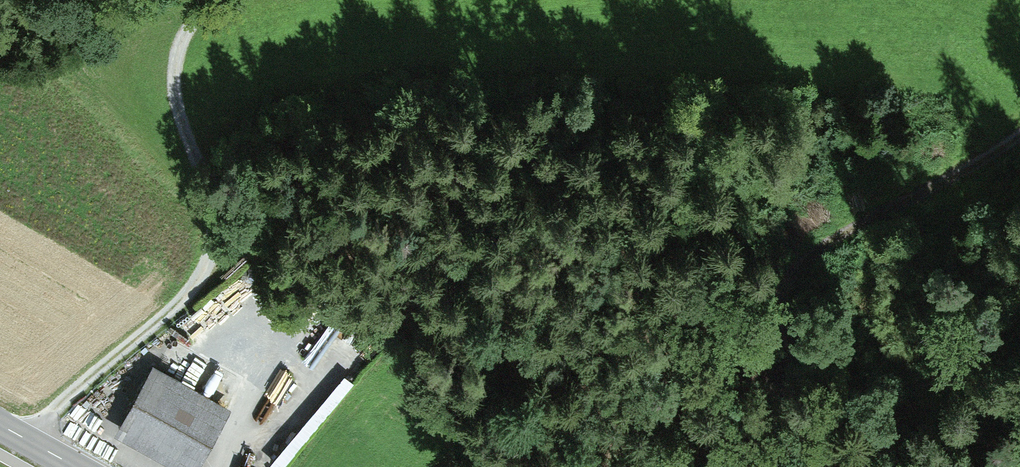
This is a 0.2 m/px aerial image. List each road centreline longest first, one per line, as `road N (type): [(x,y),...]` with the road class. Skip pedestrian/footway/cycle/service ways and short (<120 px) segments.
road 1 (track): [(22,437),(187,291),(207,261),(208,189),(178,108),(176,69),(182,34),(207,0)]
road 2 (track): [(1019,135),(815,260),(780,400),(795,466)]
road 3 (track): [(789,341),(1019,431)]

